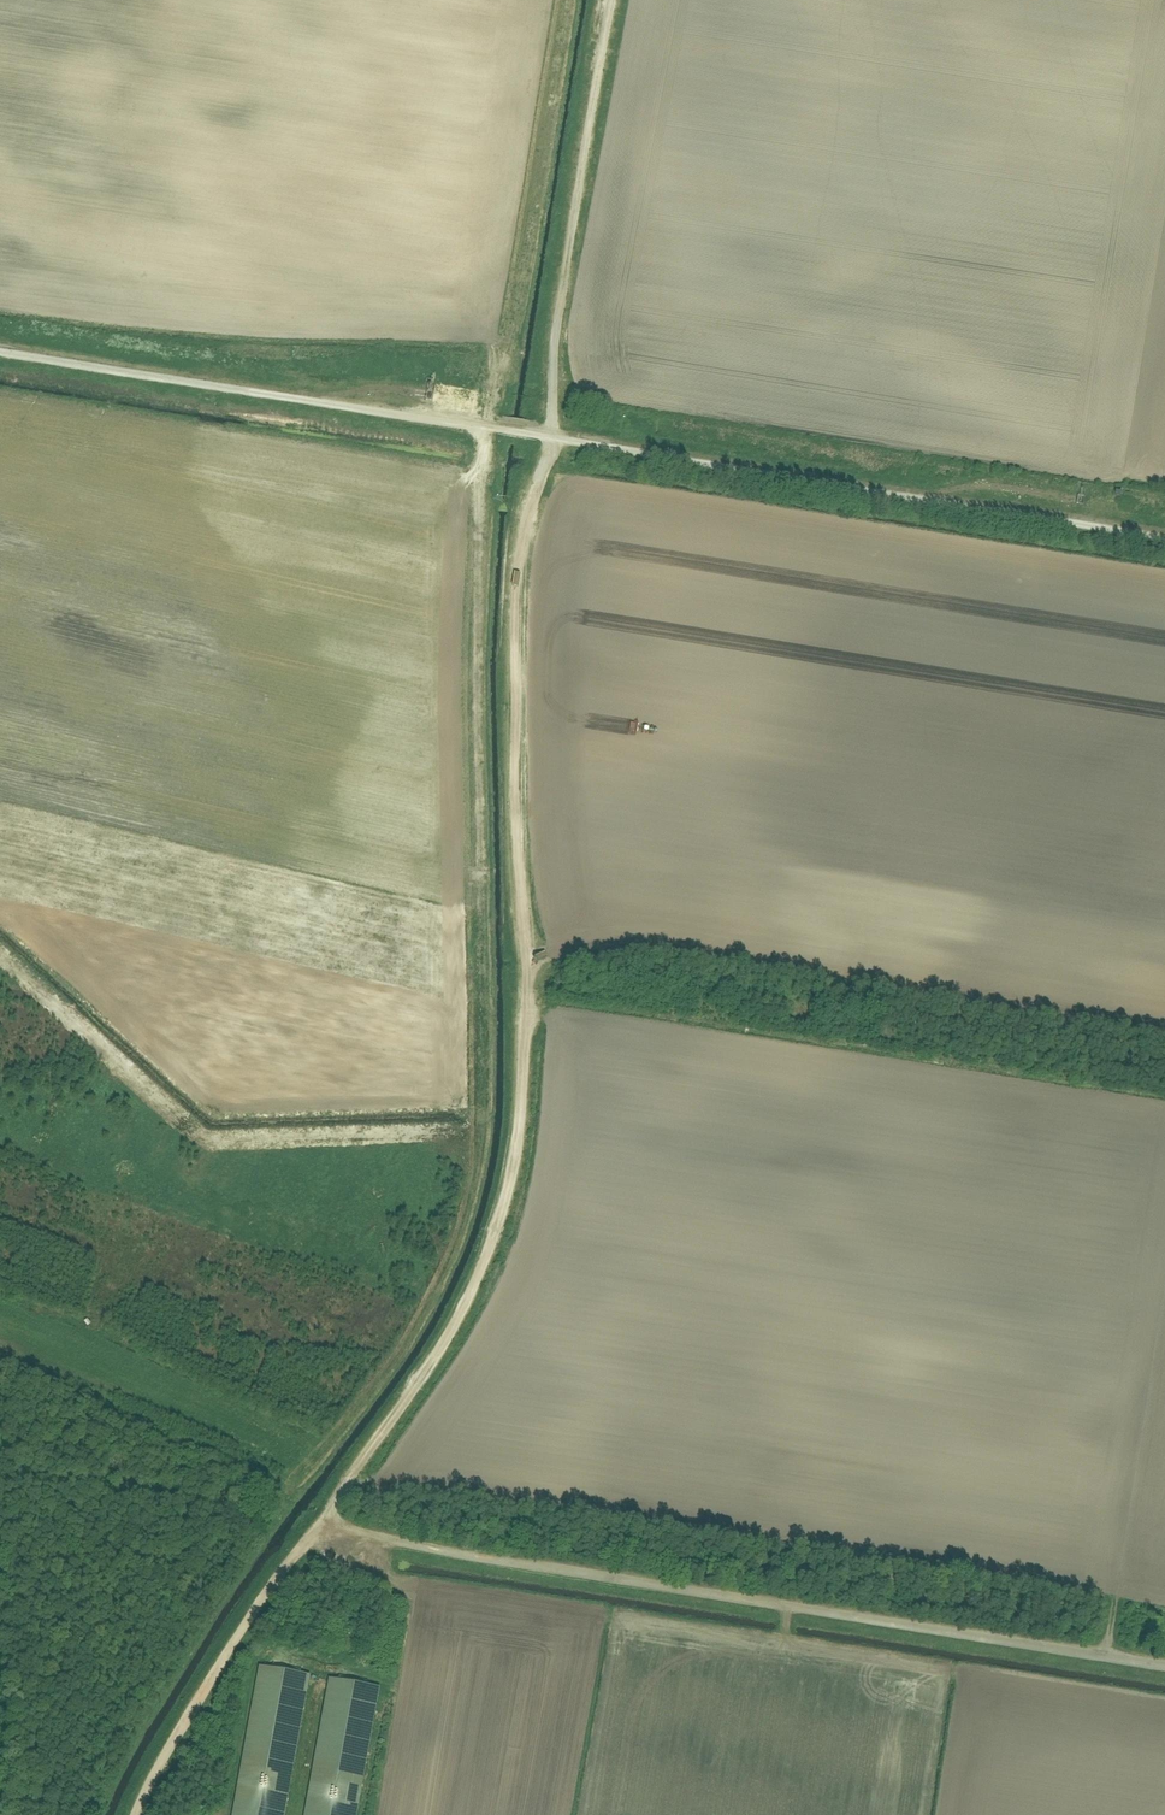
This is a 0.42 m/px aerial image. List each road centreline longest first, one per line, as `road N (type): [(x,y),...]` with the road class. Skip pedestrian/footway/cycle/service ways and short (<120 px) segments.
road 1 (track): [(1164,1661),(332,1521),(463,1308),(494,1252),(509,1194),(533,973),(517,846),(514,601),(523,515),(554,440)]
road 2 (track): [(1164,534),(554,440)]
road 3 (track): [(554,440),(0,349)]
road 4 (track): [(554,440),(560,284),(611,0)]
road 5 (unclassified): [(131,1814),(247,1617),(309,1537),(332,1521)]

